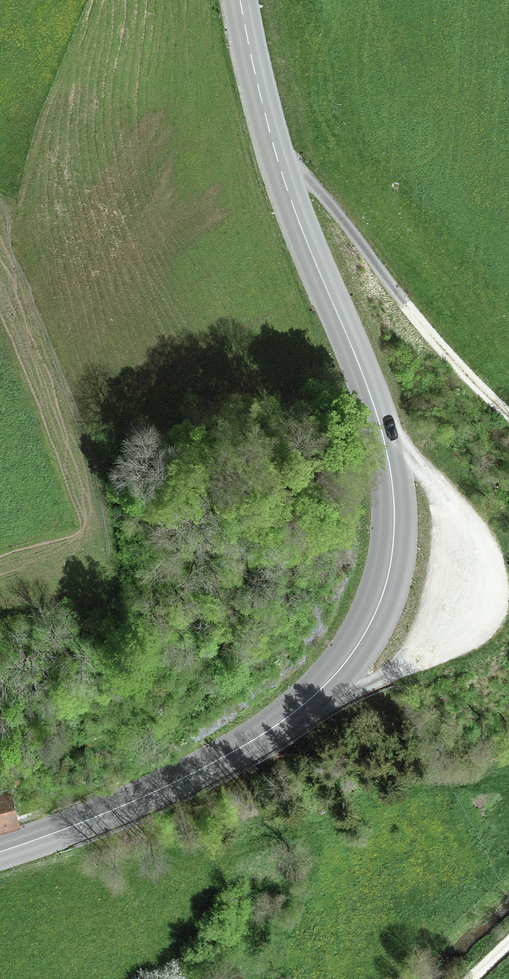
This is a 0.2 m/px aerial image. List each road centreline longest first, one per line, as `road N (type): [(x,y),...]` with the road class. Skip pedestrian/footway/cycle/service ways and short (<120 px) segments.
road 1 (primary): [(0,855),(161,792),(259,739),(342,662),(384,581),(391,487),(381,422),(282,176),(240,0)]
road 2 (track): [(303,702),(406,666),(441,623),(452,532),(429,478),(388,458)]
road 3 (track): [(508,416),(445,353),(308,182),(282,176)]

